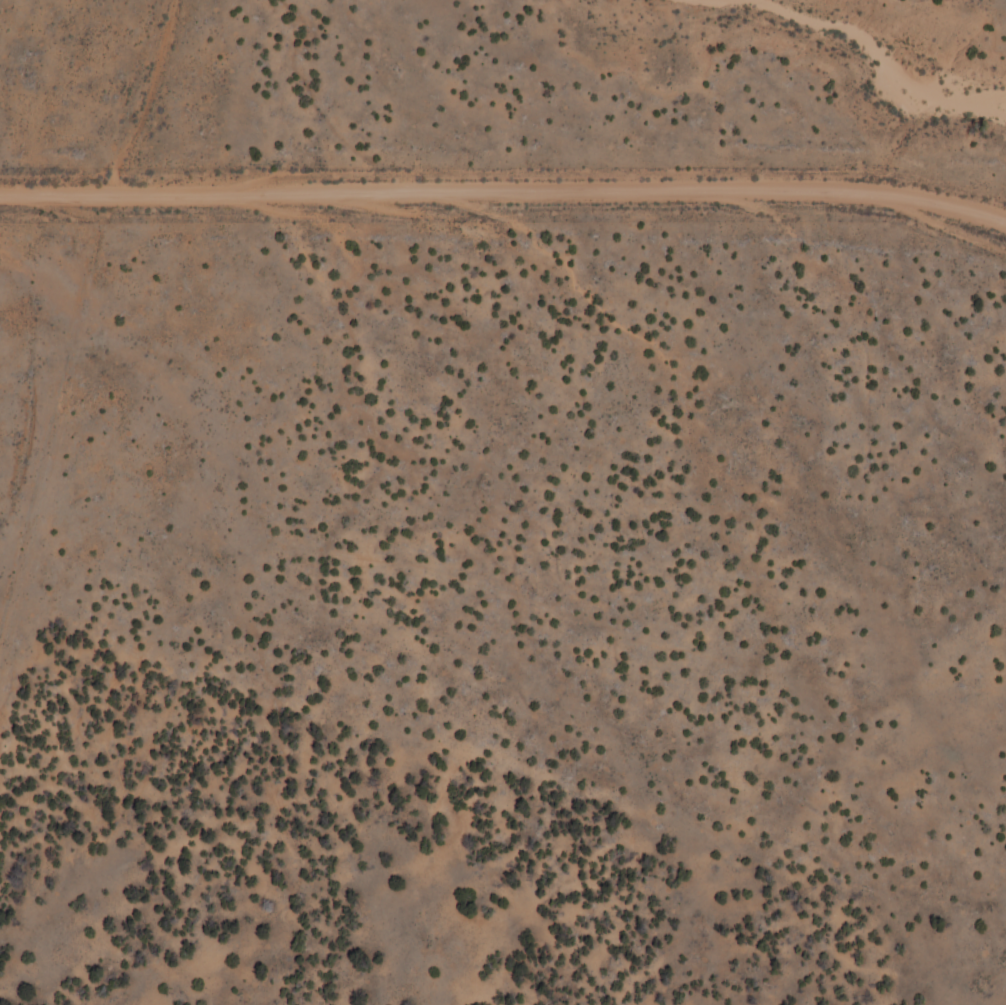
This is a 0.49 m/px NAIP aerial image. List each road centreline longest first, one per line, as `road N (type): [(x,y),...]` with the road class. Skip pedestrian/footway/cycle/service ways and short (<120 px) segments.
road 1 (residential): [(1005,212),(42,193),(36,166)]
road 2 (residential): [(6,164),(63,346),(0,740)]

